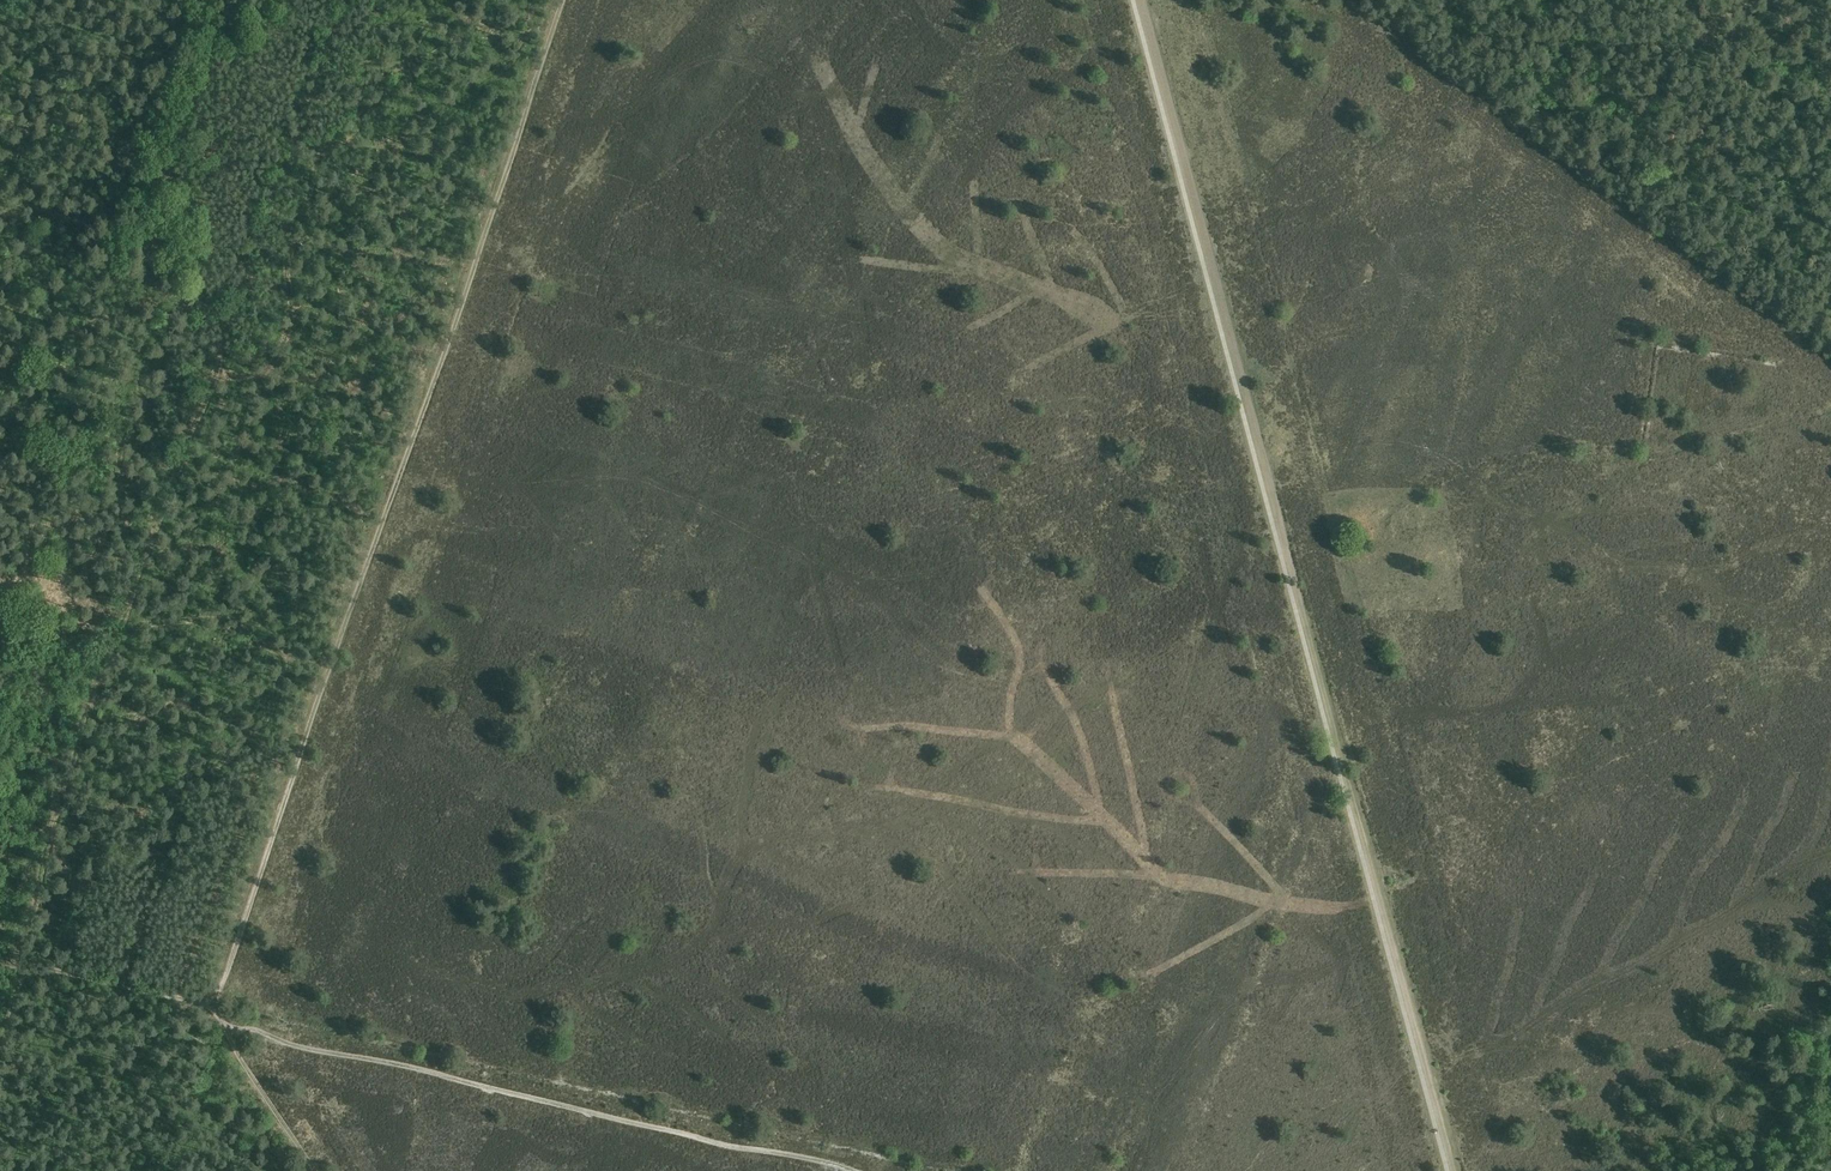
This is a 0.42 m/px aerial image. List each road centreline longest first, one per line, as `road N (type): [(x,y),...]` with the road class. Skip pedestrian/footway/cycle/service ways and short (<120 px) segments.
road 1 (track): [(1457,1170),(1142,0)]
road 2 (track): [(564,0),(214,1006)]
road 3 (track): [(849,1170),(224,1028)]
road 4 (track): [(214,1006),(0,959)]
road 5 (track): [(214,1006),(318,1170)]

